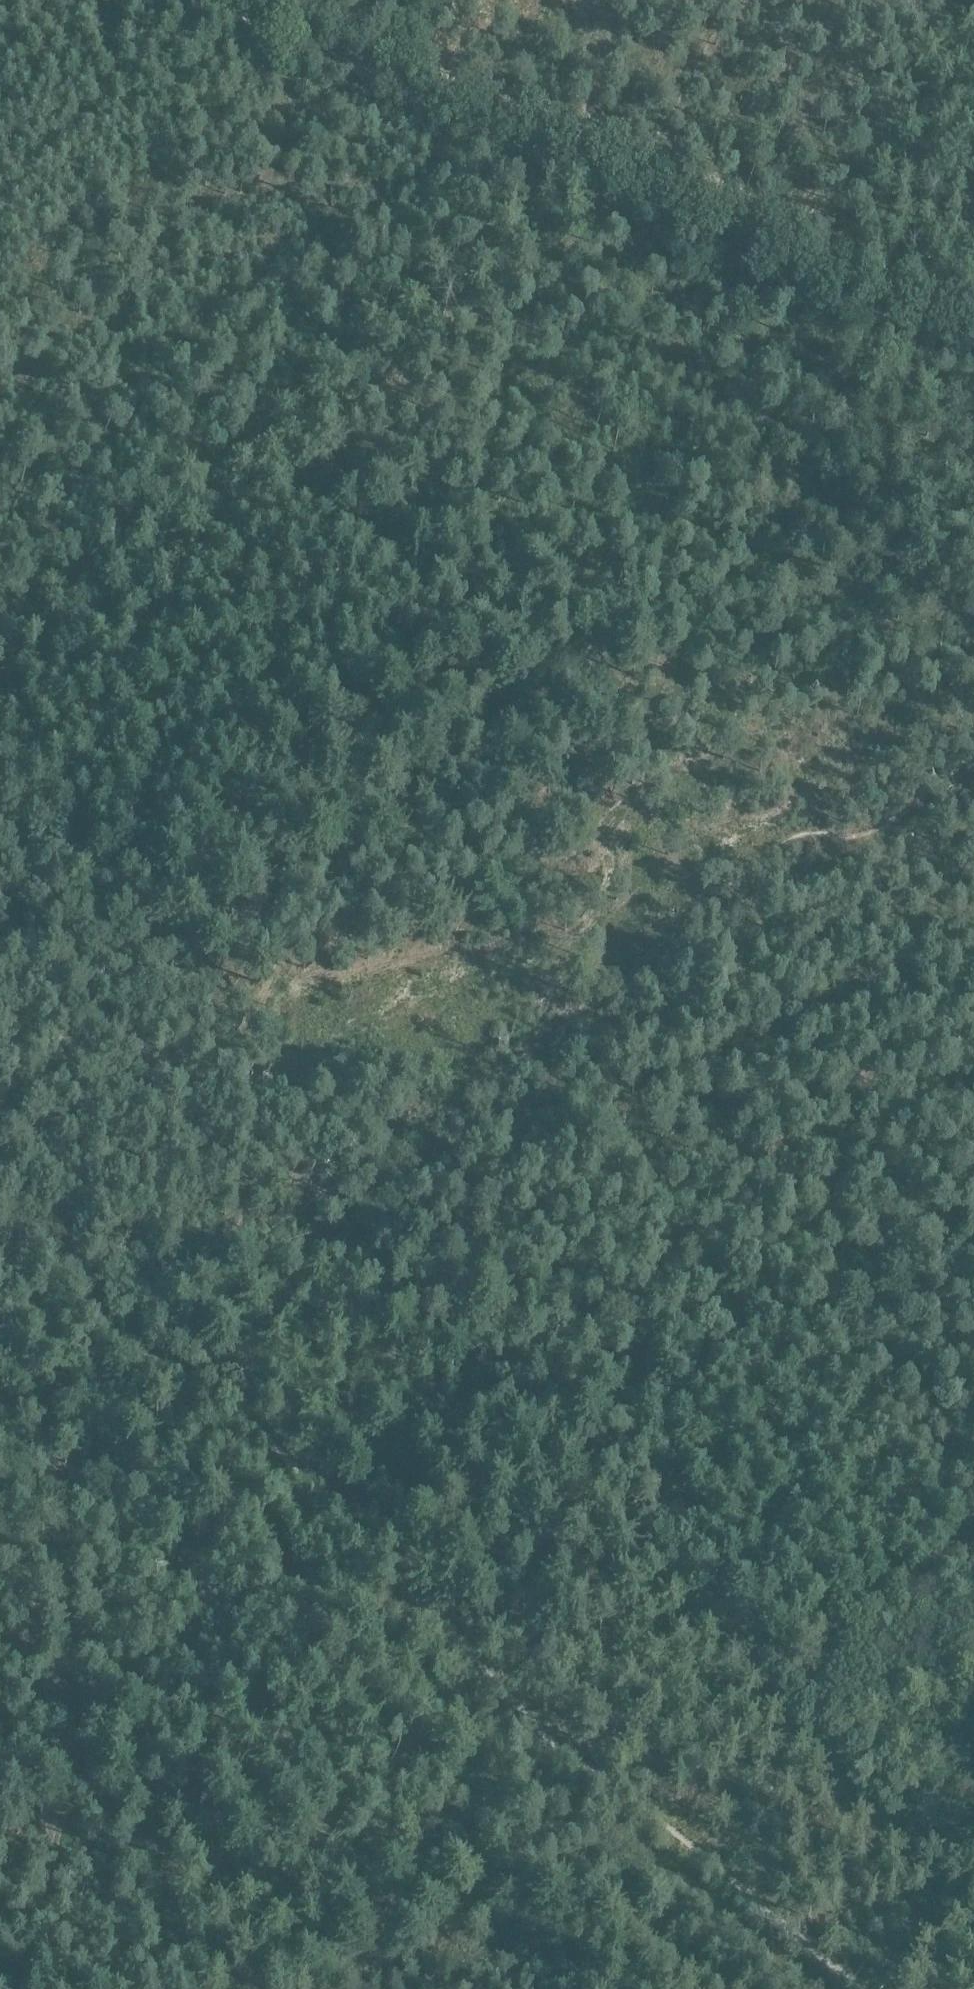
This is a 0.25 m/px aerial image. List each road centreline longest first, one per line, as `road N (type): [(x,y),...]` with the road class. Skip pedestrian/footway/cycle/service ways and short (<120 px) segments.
road 1 (track): [(322,1194),(973,1941)]
road 2 (track): [(213,0),(732,254),(828,296),(973,343)]
road 3 (track): [(610,195),(0,719)]
road 4 (track): [(65,1784),(175,1813),(259,1823),(508,1833),(615,1847),(687,1880),(812,1988)]
road 5 (track): [(24,1988),(64,1808),(64,1622),(52,1462),(40,1410),(44,1341),(14,1264)]
road 6 (track): [(0,825),(301,1171)]
road 7 (track): [(339,1988),(382,1971),(496,1950),(521,1966),(527,1988)]

